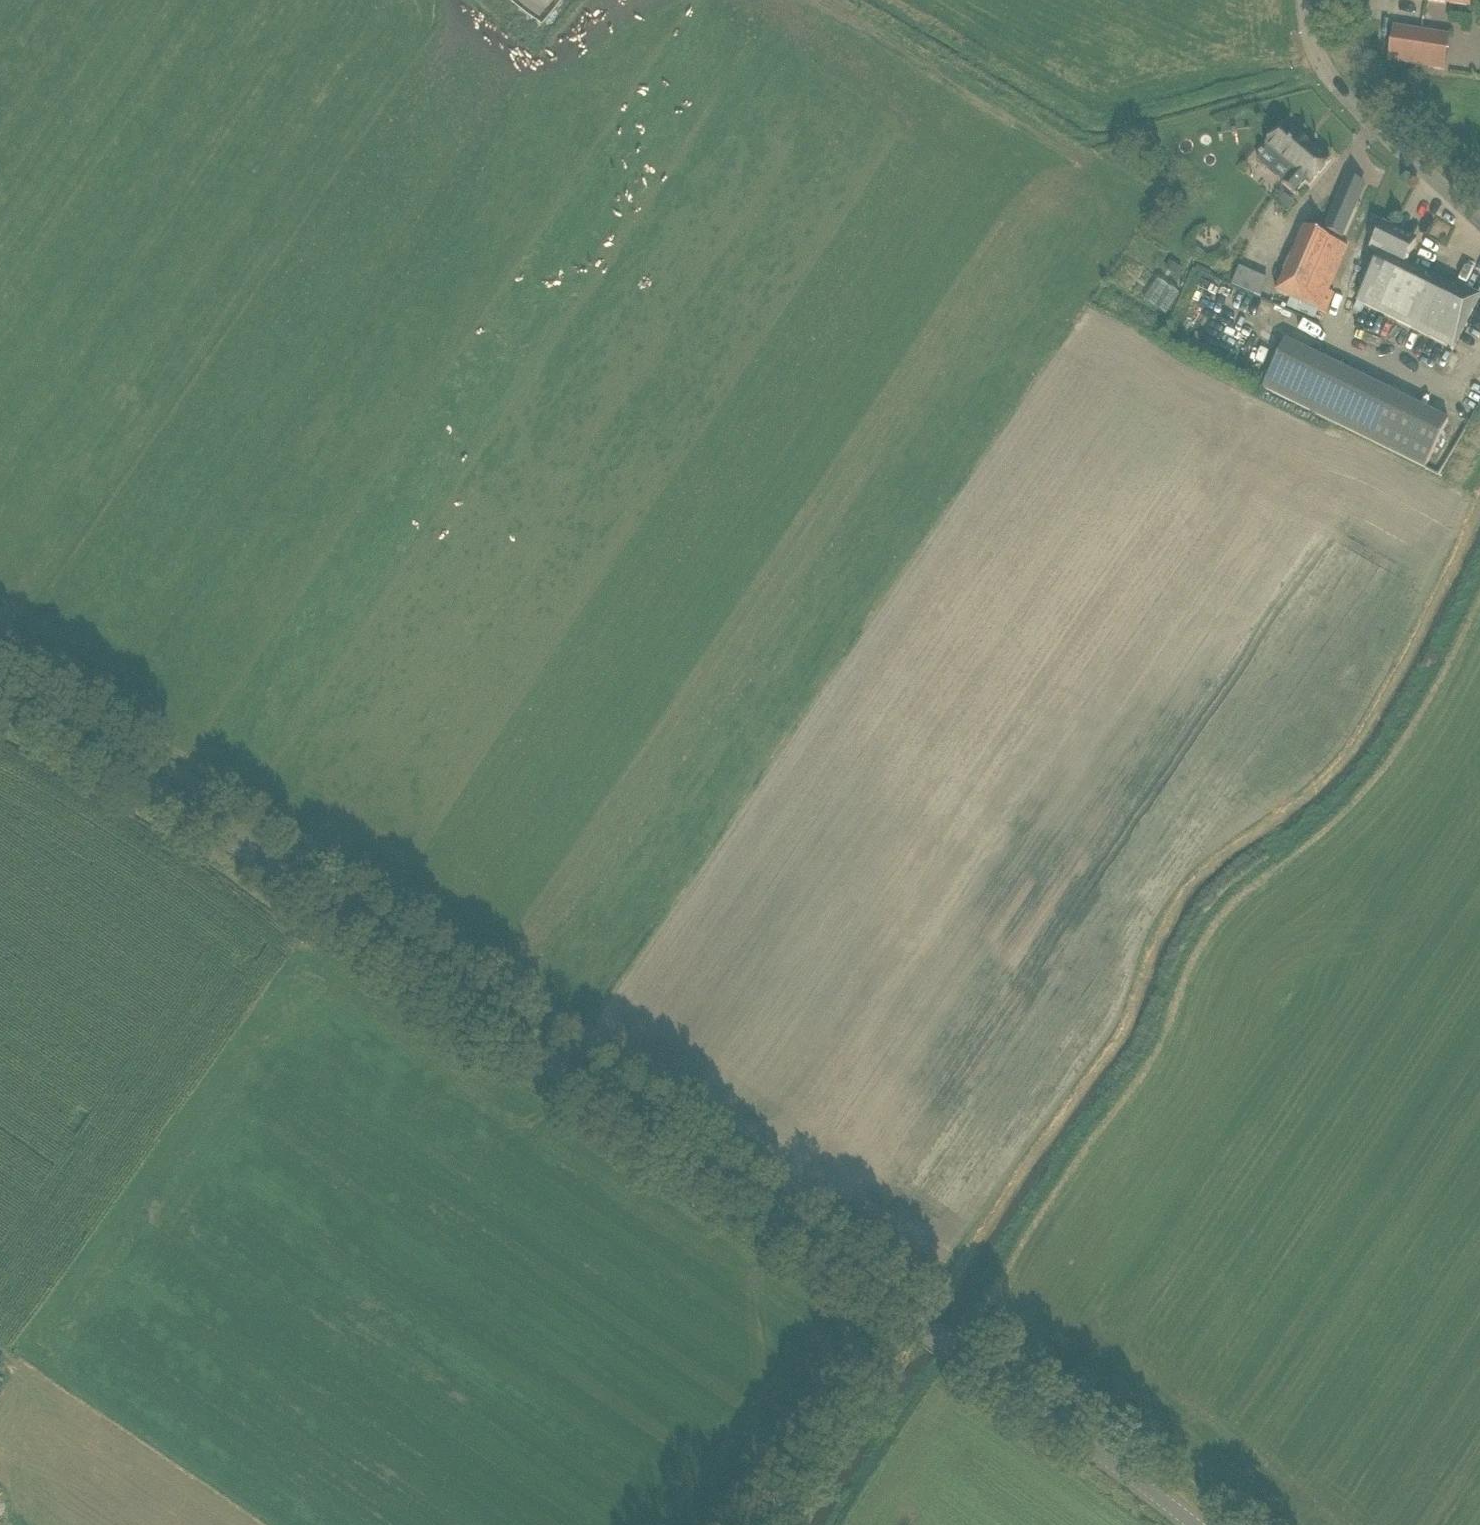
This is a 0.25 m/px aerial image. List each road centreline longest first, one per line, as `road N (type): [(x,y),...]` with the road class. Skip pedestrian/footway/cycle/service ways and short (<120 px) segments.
road 1 (tertiary): [(1191,1524),(1099,1449),(102,748),(0,697)]
road 2 (unclassified): [(1479,236),(1313,78),(1300,0)]
road 3 (track): [(903,1310),(892,1349),(786,1524)]

